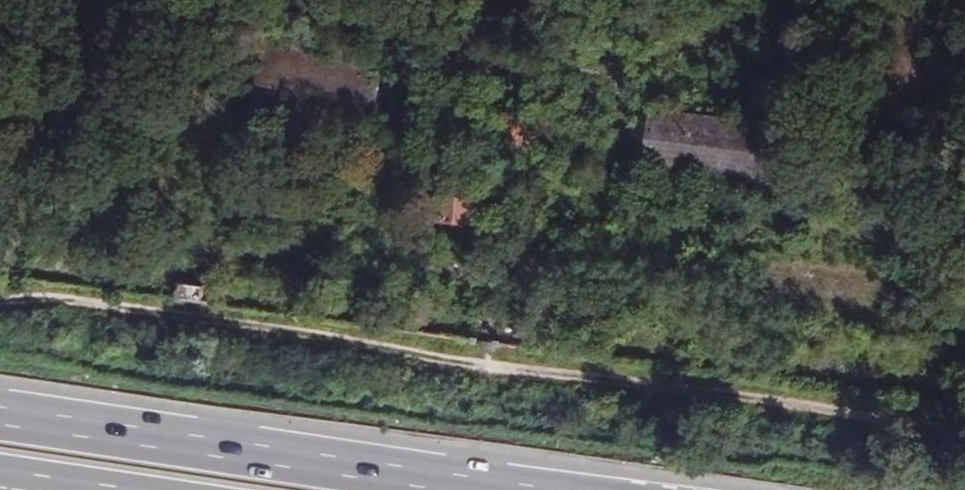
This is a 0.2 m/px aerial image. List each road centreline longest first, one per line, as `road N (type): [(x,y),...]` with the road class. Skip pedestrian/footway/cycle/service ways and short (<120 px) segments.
road 1 (track): [(964,429),(451,360),(268,327),(0,300)]
road 2 (trunk): [(527,489),(0,411)]

